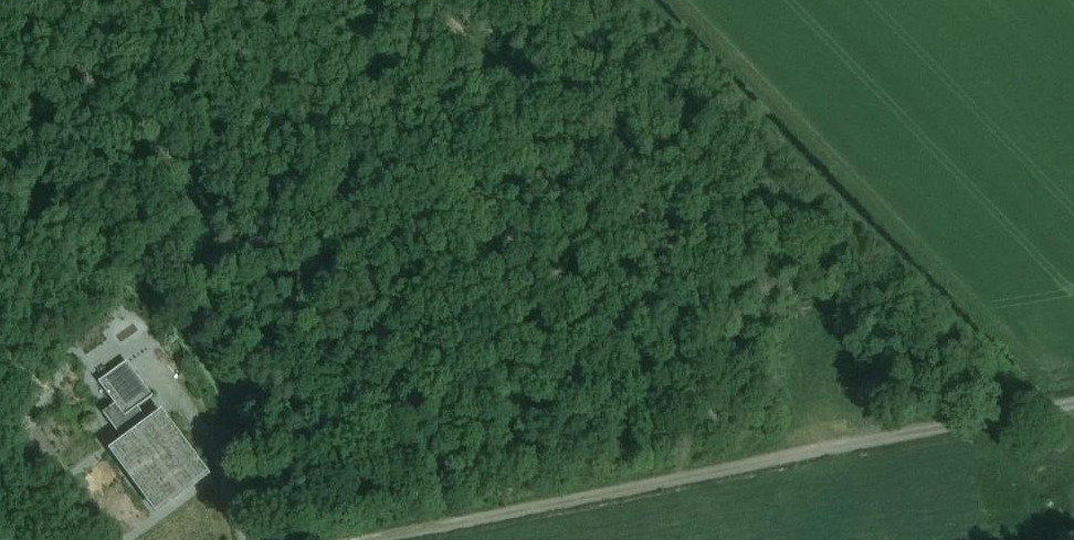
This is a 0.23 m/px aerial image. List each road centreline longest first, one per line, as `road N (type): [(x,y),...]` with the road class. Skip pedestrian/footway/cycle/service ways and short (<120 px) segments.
road 1 (track): [(824,465),(783,370),(760,338),(429,0)]
road 2 (track): [(440,539),(824,465)]
road 3 (track): [(824,465),(1073,415)]

